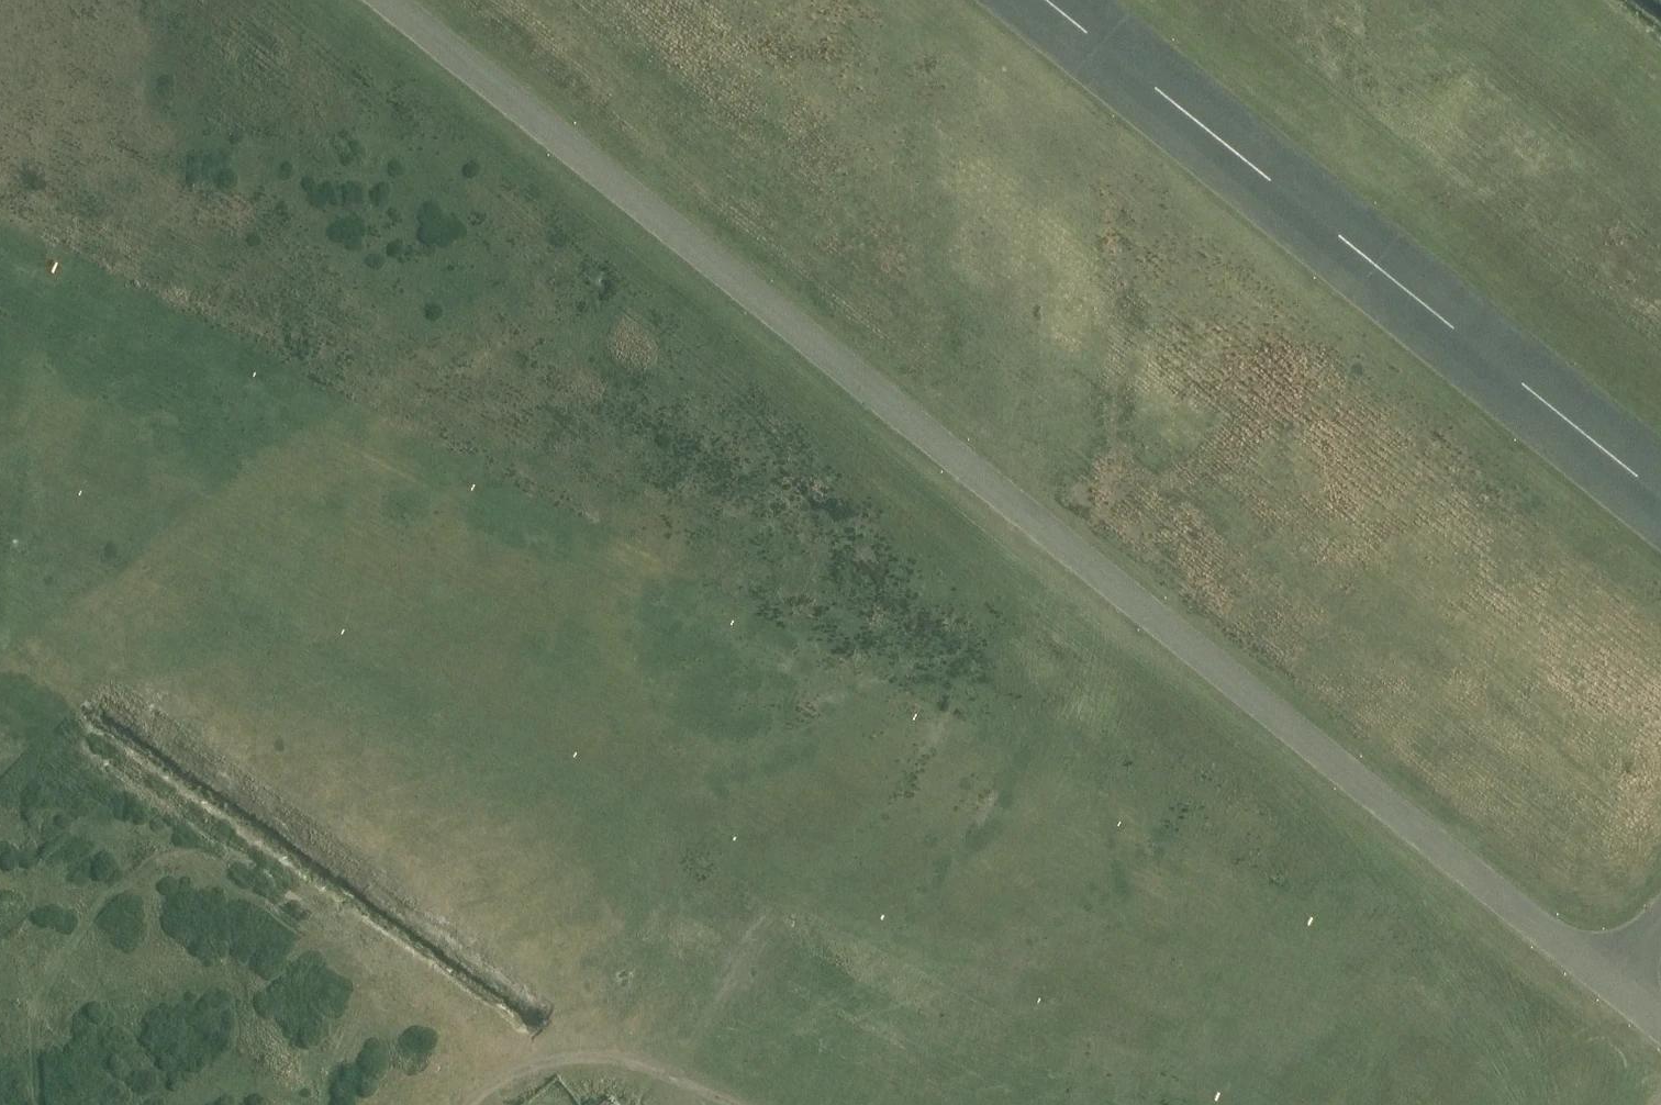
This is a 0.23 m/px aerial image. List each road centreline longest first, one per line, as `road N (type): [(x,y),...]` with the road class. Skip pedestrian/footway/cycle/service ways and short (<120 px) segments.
road 1 (track): [(713,1104),(605,1068),(540,1073),(477,1104)]

